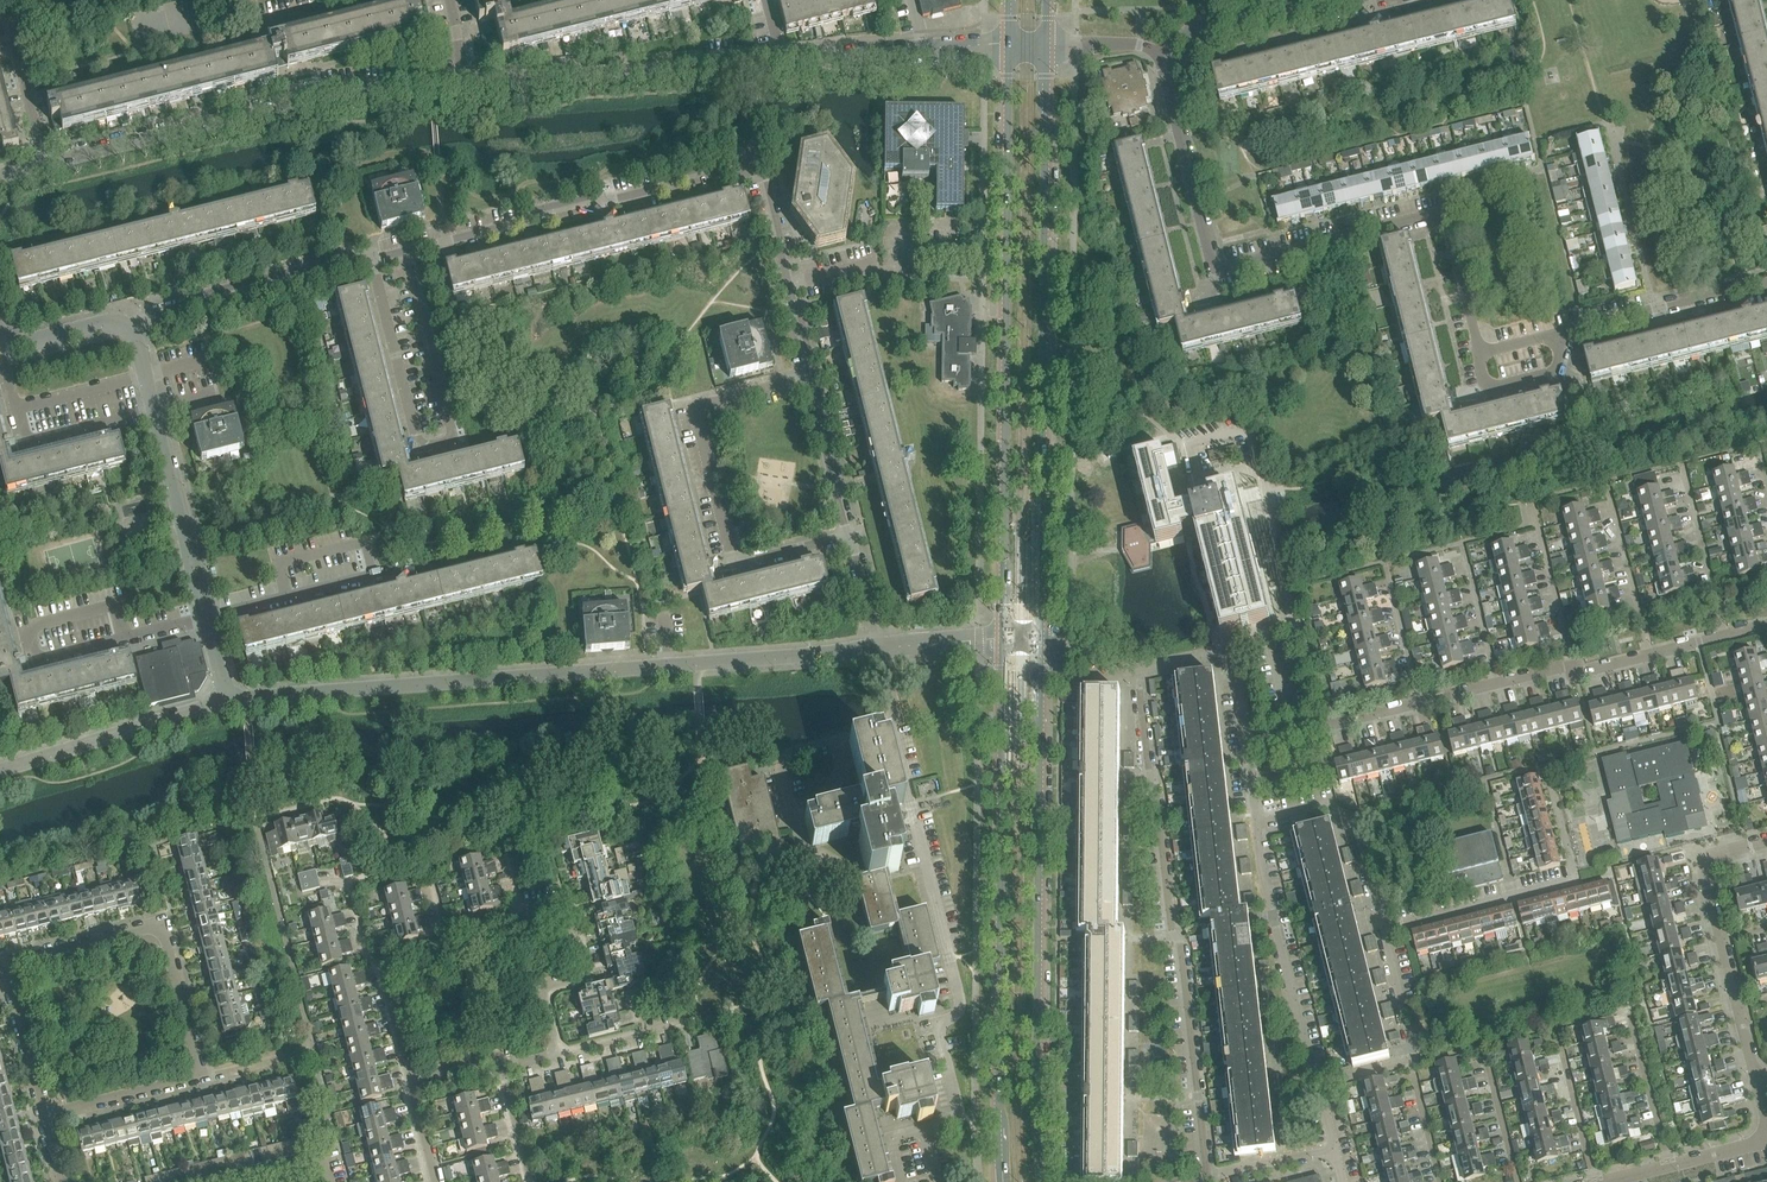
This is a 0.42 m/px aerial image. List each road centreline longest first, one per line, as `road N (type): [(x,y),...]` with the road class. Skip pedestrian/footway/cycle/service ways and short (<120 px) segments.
road 1 (residential): [(129,330),(147,315),(254,287),(747,165),(766,176),(813,374)]
road 2 (tertiary): [(230,693),(246,698),(881,649)]
road 3 (residential): [(1480,352),(1443,213),(1214,271),(1160,53)]
road 4 (tertiary): [(1009,46),(1002,638)]
road 5 (tertiary): [(1041,637),(1046,46)]
road 6 (tertiary): [(1042,1181),(1041,637)]
road 7 (tertiary): [(1002,638),(1002,1181)]
road 8 (residential): [(902,1181),(895,1139),(958,1116),(941,1033),(961,1003),(893,725)]
road 9 (residential): [(1209,1178),(1137,669)]
road 10 (residential): [(46,1118),(7,963),(106,939),(162,925),(200,1081)]
road 11 (residential): [(46,170),(333,95),(461,83)]
road 12 (residential): [(848,536),(735,564),(695,405),(813,374)]
road 13 (tertiary): [(230,693),(129,330)]
road 14 (residential): [(461,83),(783,58)]
road 15 (residential): [(1319,1086),(1262,874),(1256,823)]
road 16 (residential): [(0,772),(216,705),(230,693)]
road 17 (residential): [(521,913),(549,902),(574,907),(591,976),(546,986),(561,1053)]
road 18 (residential): [(1319,1086),(1413,1063),(1383,929)]
road 19 (residential): [(1225,649),(1282,634),(1292,616),(1256,473)]
road 20 (residential): [(783,58),(1009,46)]
road 21 (residential): [(1383,929),(1355,822),(1325,806),(1256,823)]
road 22 (residential): [(1564,331),(1766,280)]
road 23 (residential): [(1160,53),(1213,20),(1357,0)]
road 24 (residential): [(1383,929),(1574,879)]
road 25 (residential): [(1248,745),(1422,705)]
road 26 (residential): [(46,170),(8,25),(20,0)]
road 27 (residential): [(1572,671),(1530,503)]
road 28 (residential): [(836,740),(843,769),(823,804),(792,813),(780,764),(793,750)]
road 29 (residential): [(1651,656),(1609,491)]
road 30 (residential): [(1725,638),(1684,474)]
road 31 (residential): [(813,374),(848,536)]
road 32 (residential): [(1671,1165),(1632,1011)]
road 33 (residential): [(46,1118),(200,1081)]
road 34 (residential): [(1597,1181),(1557,1029)]
road 35 (residential): [(1564,331),(1554,374),(1489,389),(1480,352)]
road 36 (residential): [(1519,1181),(1485,1046)]
road 37 (residential): [(1724,941),(1709,868),(1722,855),(1766,844)]
road 38 (residential): [(1500,688),(1467,555)]
road 39 (tertiary): [(129,330),(112,323),(19,346),(0,336)]
road 40 (residential): [(1422,705),(1390,579)]
road 41 (residential): [(1209,1178),(1335,1150)]
road 42 (residential): [(532,1181),(498,1058)]
road 43 (tertiary): [(881,649),(1002,638)]

